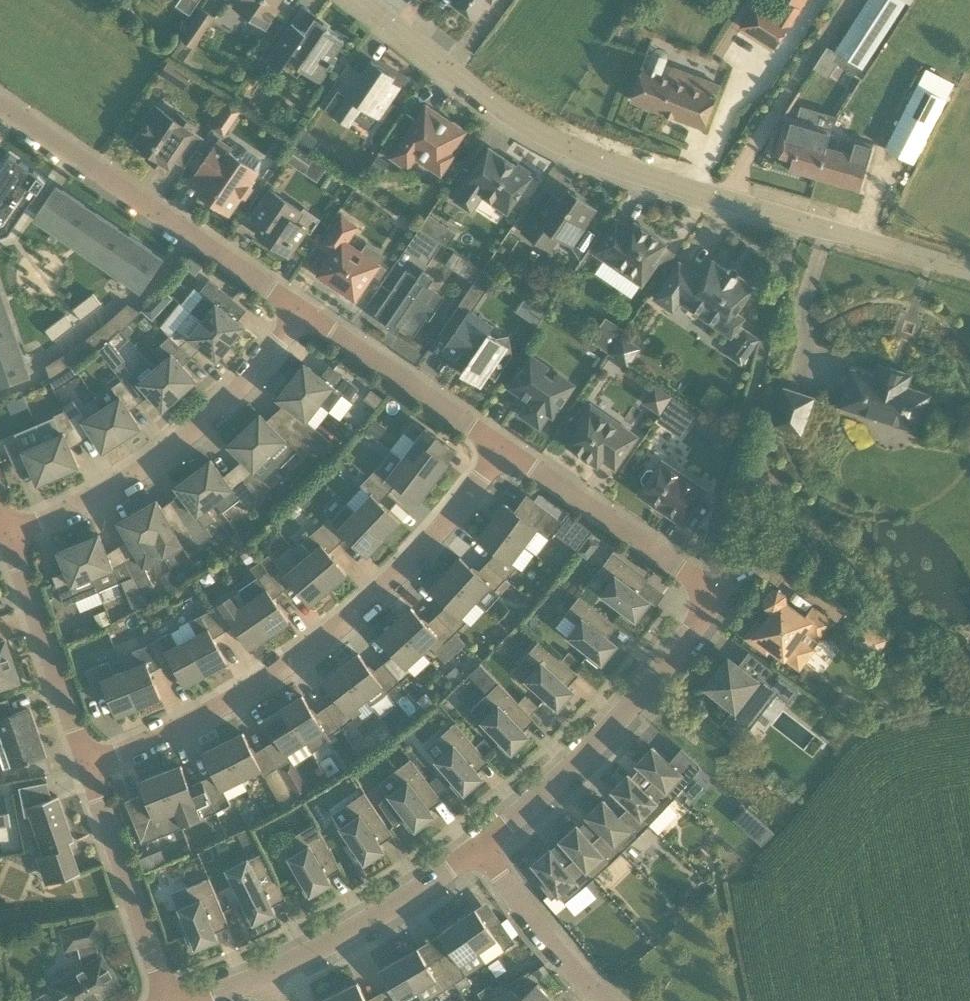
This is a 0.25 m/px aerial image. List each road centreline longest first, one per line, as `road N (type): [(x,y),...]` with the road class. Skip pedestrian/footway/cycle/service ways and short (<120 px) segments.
road 1 (unclassified): [(360,0),(479,94),(569,150),(969,272)]
road 2 (residential): [(477,847),(613,726),(717,594),(502,447)]
road 3 (residential): [(86,764),(173,731),(304,652),(431,540),(502,447)]
road 4 (residential): [(7,535),(100,493),(166,452),(222,404),(304,312)]
road 5 (residential): [(304,312),(0,104)]
road 6 (residential): [(262,976),(374,919),(477,847)]
road 7 (residential): [(168,1000),(86,764)]
road 8 (residential): [(86,764),(7,535)]
road 9 (residential): [(502,447),(304,312)]
road 10 (residential): [(477,847),(604,1000)]

